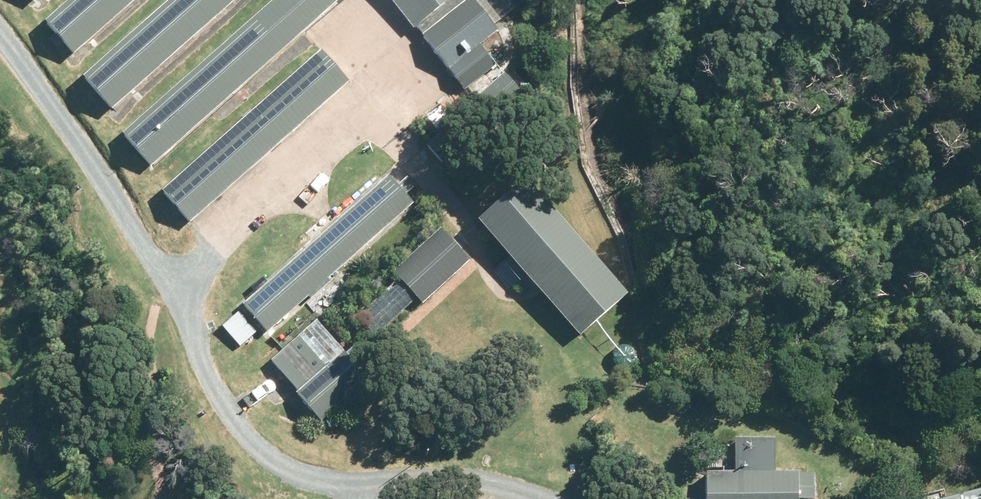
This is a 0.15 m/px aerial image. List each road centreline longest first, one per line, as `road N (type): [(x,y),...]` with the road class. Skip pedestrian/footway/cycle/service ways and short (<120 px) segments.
road 1 (track): [(0,54),(185,313),(228,415),(277,464),(339,488),(436,477),(490,481),(538,498)]

